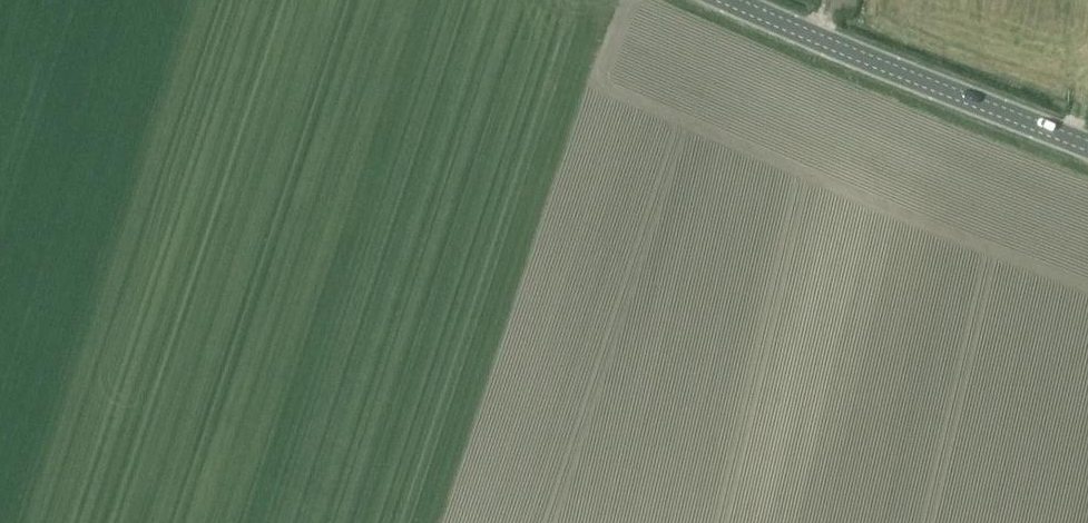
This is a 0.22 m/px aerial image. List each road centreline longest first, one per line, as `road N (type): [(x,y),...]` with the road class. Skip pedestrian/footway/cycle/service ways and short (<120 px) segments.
road 1 (tertiary): [(1087,151),(749,0)]

